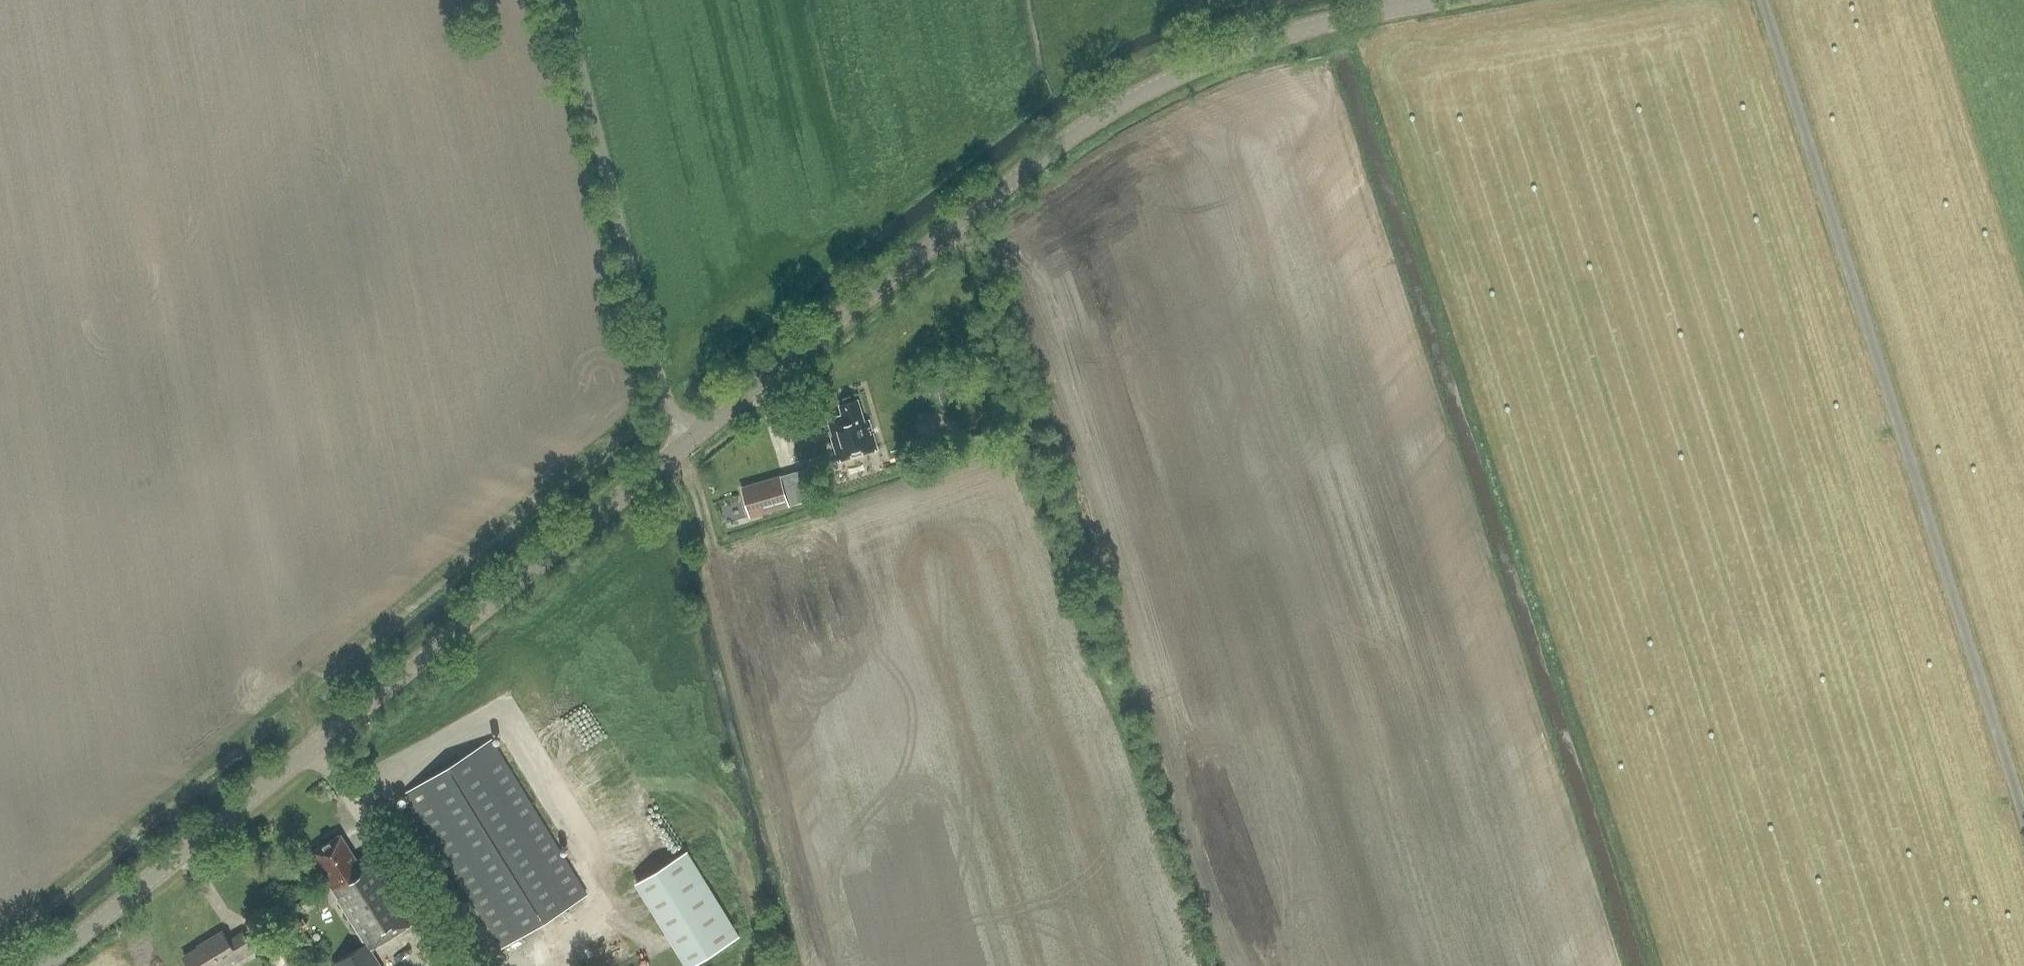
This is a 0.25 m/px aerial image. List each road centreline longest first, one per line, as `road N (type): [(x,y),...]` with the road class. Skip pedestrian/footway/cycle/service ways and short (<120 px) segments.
road 1 (tertiary): [(677,451),(1029,169),(1122,106),(1276,37),(1441,0)]
road 2 (tertiary): [(45,965),(677,451)]
road 3 (unclassified): [(677,451),(563,0)]

